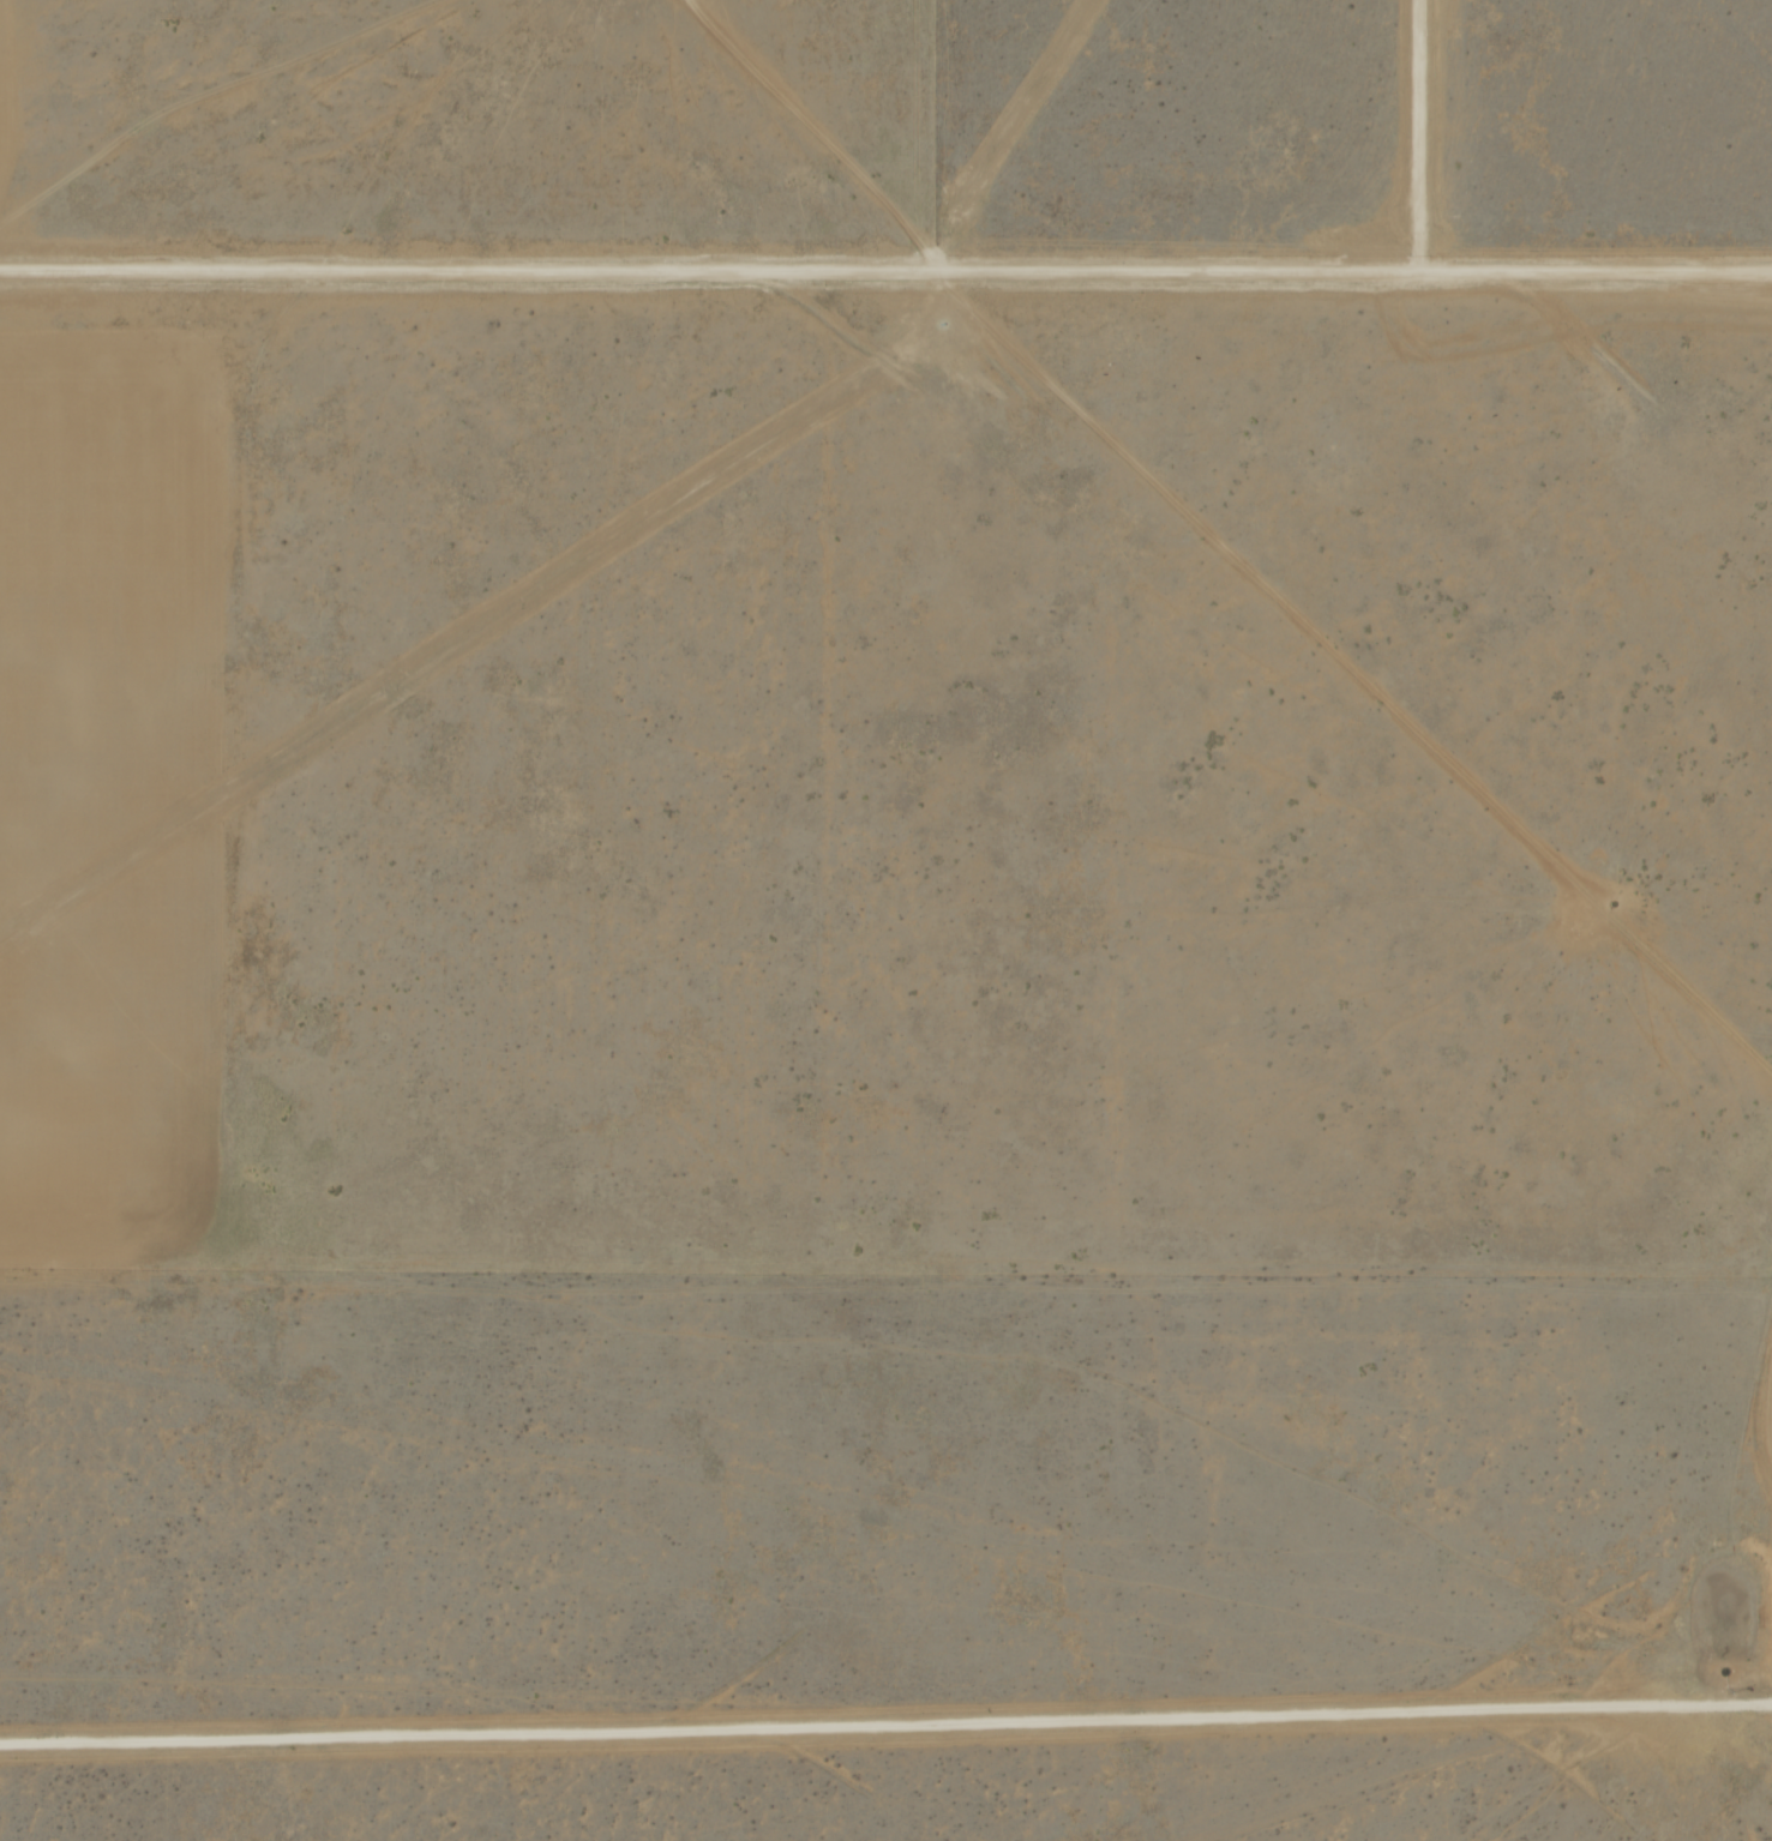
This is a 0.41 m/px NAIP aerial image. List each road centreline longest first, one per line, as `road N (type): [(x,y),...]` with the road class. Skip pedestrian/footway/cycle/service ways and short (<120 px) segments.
road 1 (residential): [(1771,1736),(1344,1741),(1305,1698),(120,1710),(0,1694)]
road 2 (residential): [(0,273),(1771,274)]
road 3 (residential): [(1117,1840),(1313,1785),(1344,1741)]

